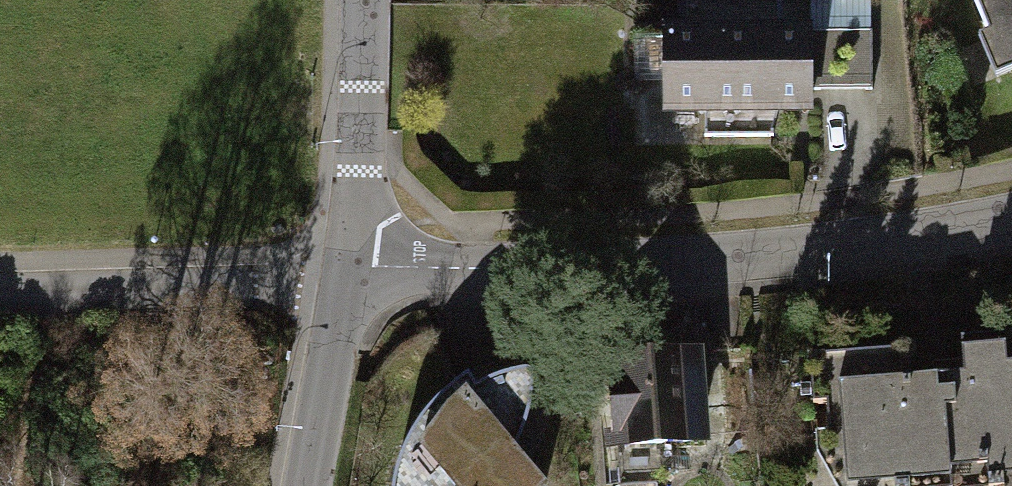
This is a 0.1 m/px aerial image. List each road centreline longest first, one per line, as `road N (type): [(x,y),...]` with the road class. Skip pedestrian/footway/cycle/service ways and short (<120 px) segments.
road 1 (residential): [(1011,214),(862,245),(346,287)]
road 2 (residential): [(346,287),(0,295)]
road 3 (residential): [(360,0),(346,287)]
road 4 (residential): [(346,287),(307,485)]

